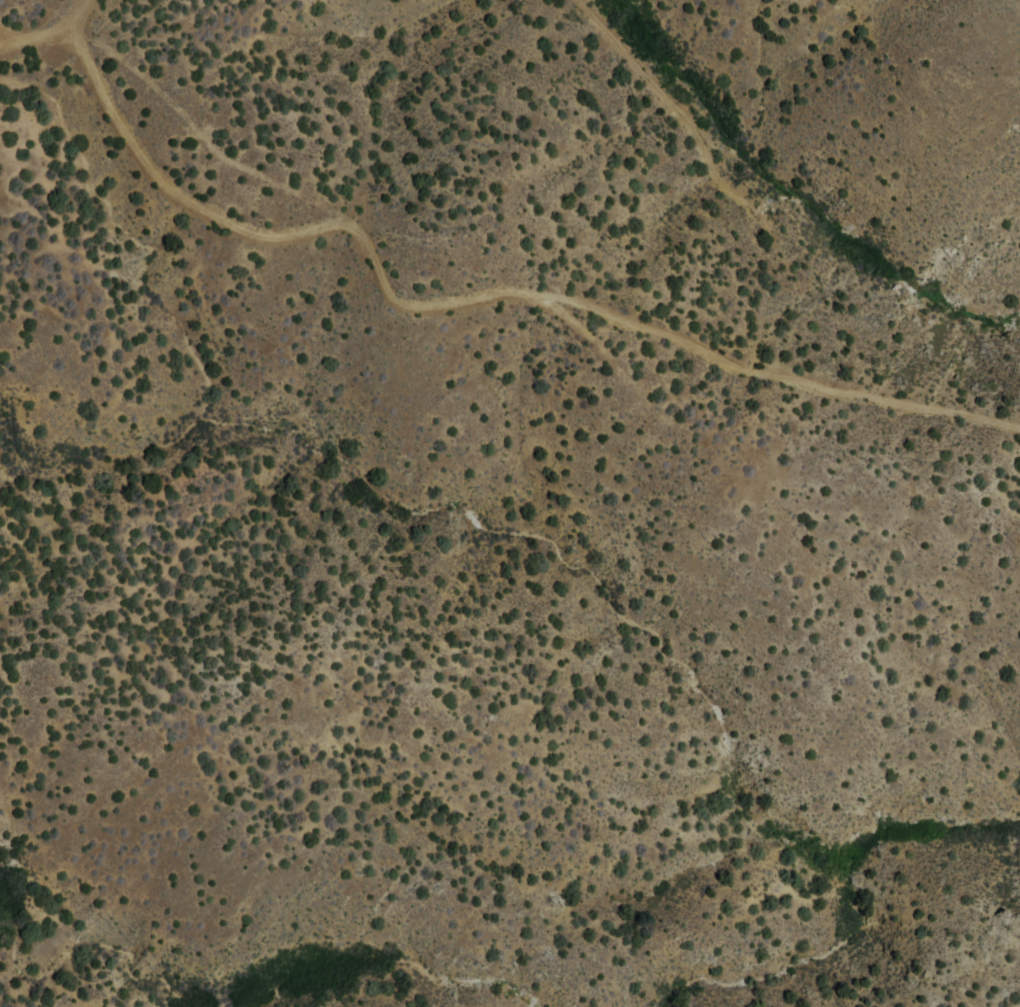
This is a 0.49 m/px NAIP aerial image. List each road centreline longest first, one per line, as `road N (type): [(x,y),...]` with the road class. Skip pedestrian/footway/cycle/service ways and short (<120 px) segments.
road 1 (track): [(76,20),(146,149),(171,178),(258,226),(346,219),(391,291),(565,291),(756,365),(1019,420)]

